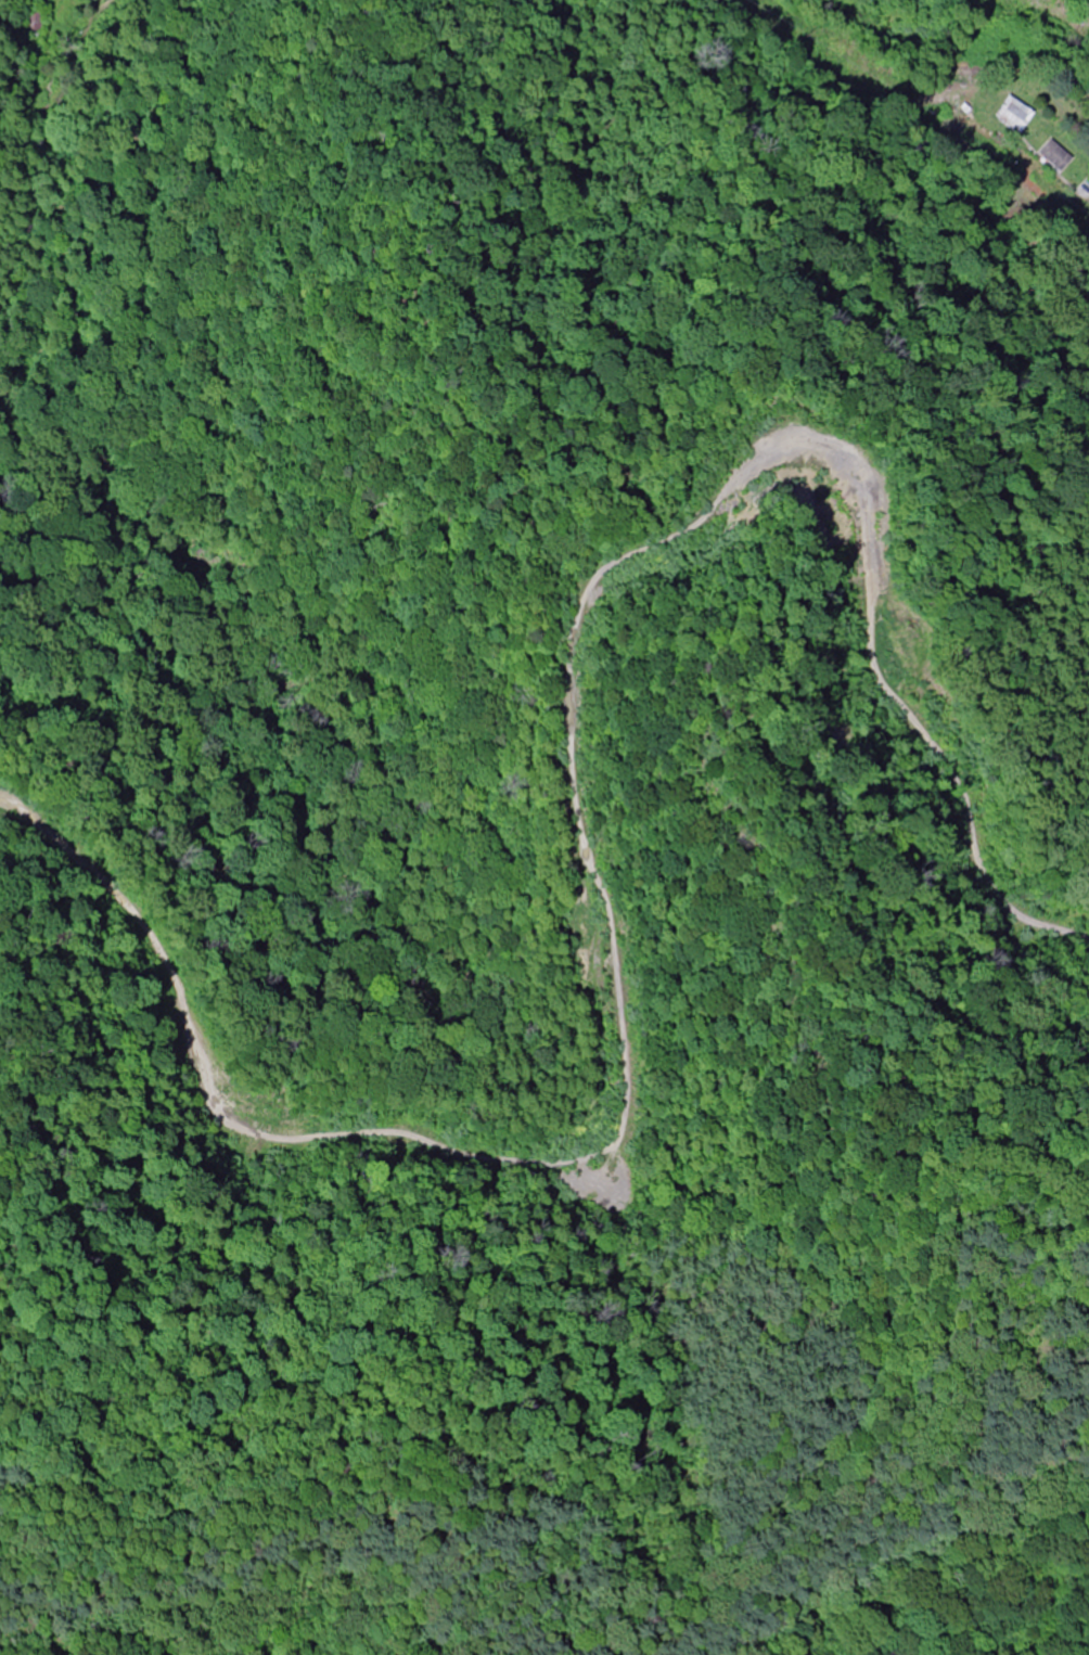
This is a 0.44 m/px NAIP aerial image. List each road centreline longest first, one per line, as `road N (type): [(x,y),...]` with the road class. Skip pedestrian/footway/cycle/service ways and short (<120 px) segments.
road 1 (track): [(0,797),(79,858),(156,967),(244,1139),(438,1165),(569,1165),(630,1138),(617,952),(593,859),(574,655),(595,579),(686,522),(783,433),(844,446),(858,471),(880,594),(883,694),(939,768),(990,862),(1050,935),(1088,949)]
road 2 (residential): [(1088,217),(978,115),(802,0)]

